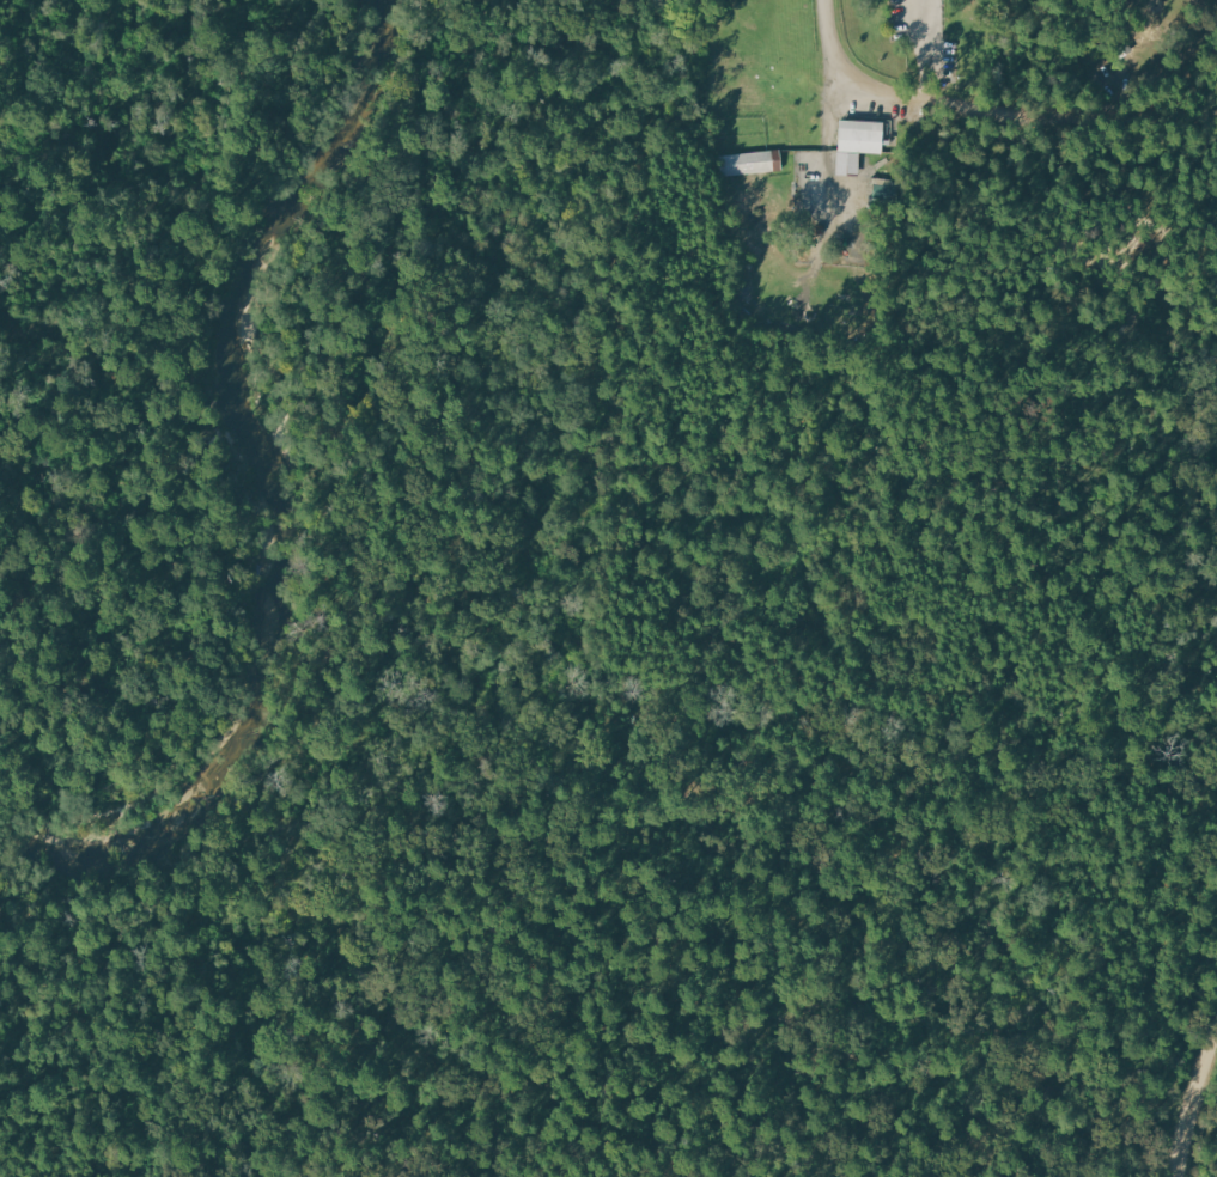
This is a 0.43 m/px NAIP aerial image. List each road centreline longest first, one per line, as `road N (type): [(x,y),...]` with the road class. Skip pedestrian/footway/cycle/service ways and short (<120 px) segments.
road 1 (residential): [(1216,119),(1045,126),(884,99)]
road 2 (residential): [(1216,1027),(1181,1176)]
road 3 (residential): [(827,0),(834,56),(860,89),(884,99)]

